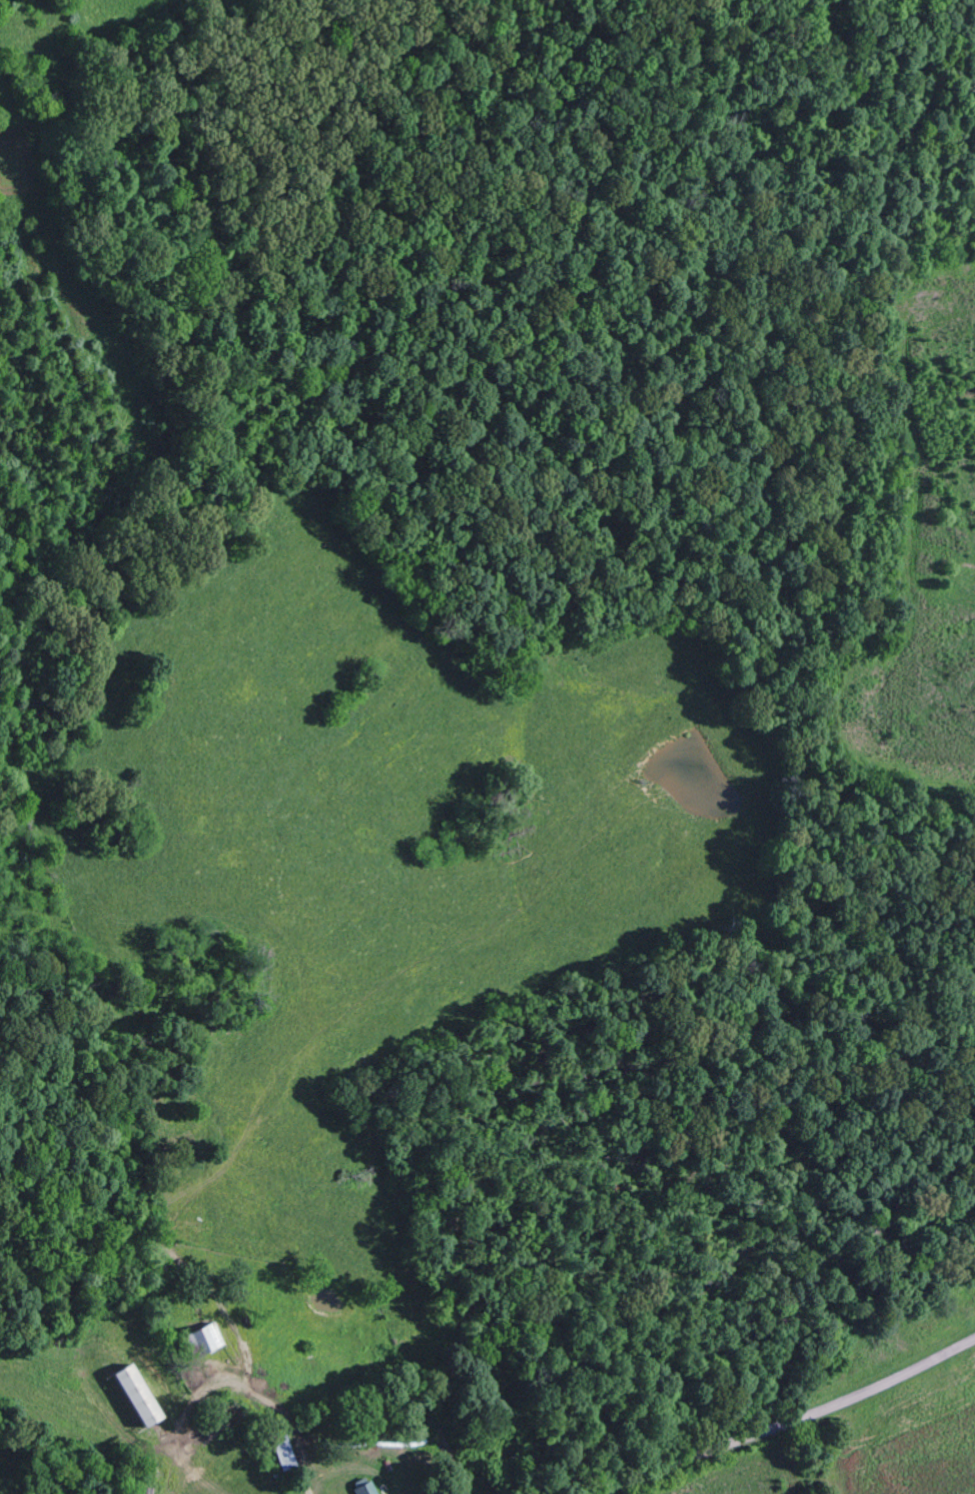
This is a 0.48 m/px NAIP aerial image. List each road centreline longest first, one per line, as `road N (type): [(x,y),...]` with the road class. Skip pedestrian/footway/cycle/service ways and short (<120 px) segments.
road 1 (residential): [(589,1493),(822,1411),(974,1339)]

